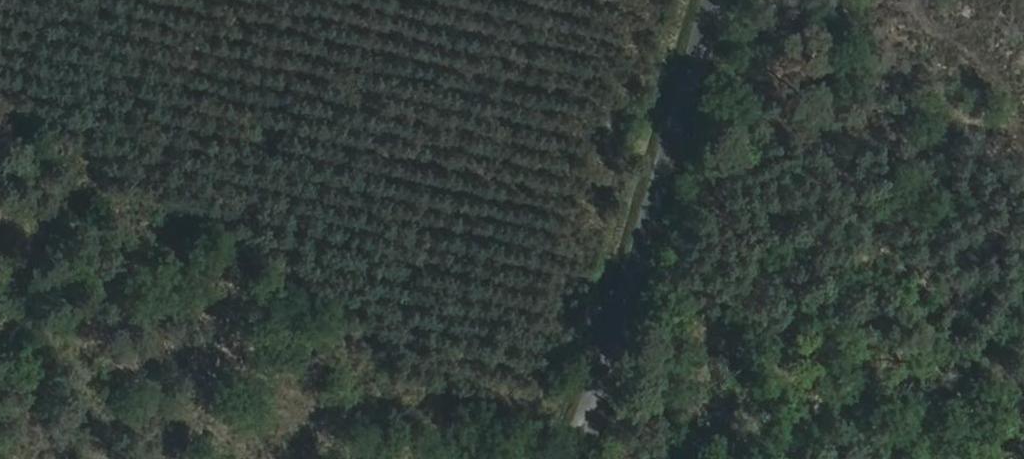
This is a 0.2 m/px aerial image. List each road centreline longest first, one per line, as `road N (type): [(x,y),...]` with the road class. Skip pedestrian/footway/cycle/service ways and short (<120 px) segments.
road 1 (track): [(0,137),(461,458)]
road 2 (residential): [(578,458),(651,265),(726,0)]

